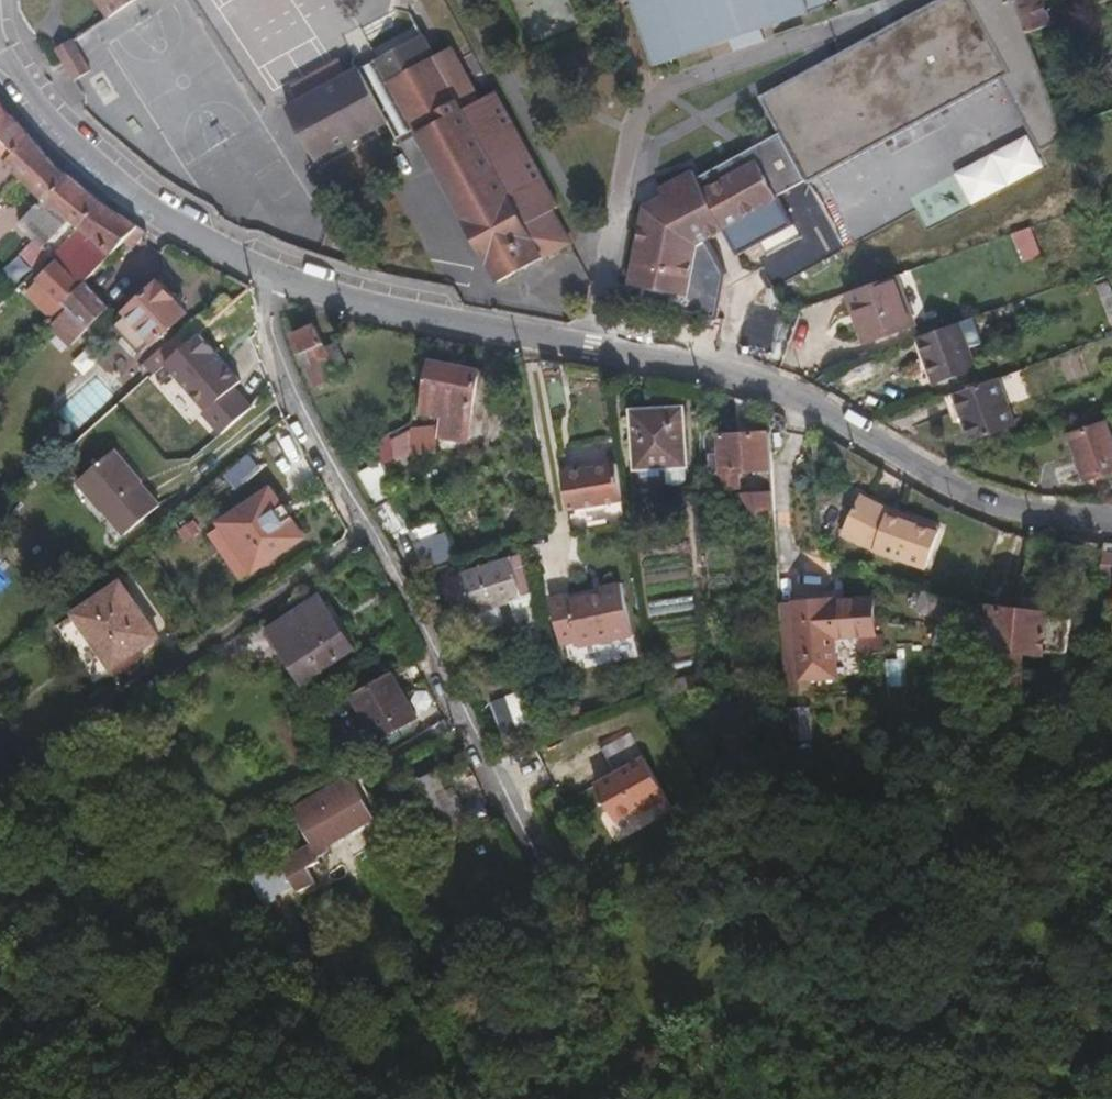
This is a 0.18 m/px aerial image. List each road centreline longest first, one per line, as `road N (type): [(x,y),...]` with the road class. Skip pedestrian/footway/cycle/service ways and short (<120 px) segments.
road 1 (residential): [(265,274),(421,315),(754,379),(963,492),(1033,520),(1111,519)]
road 2 (residential): [(265,274),(271,361),(526,822)]
road 3 (residential): [(0,62),(23,107),(163,215),(265,274)]

